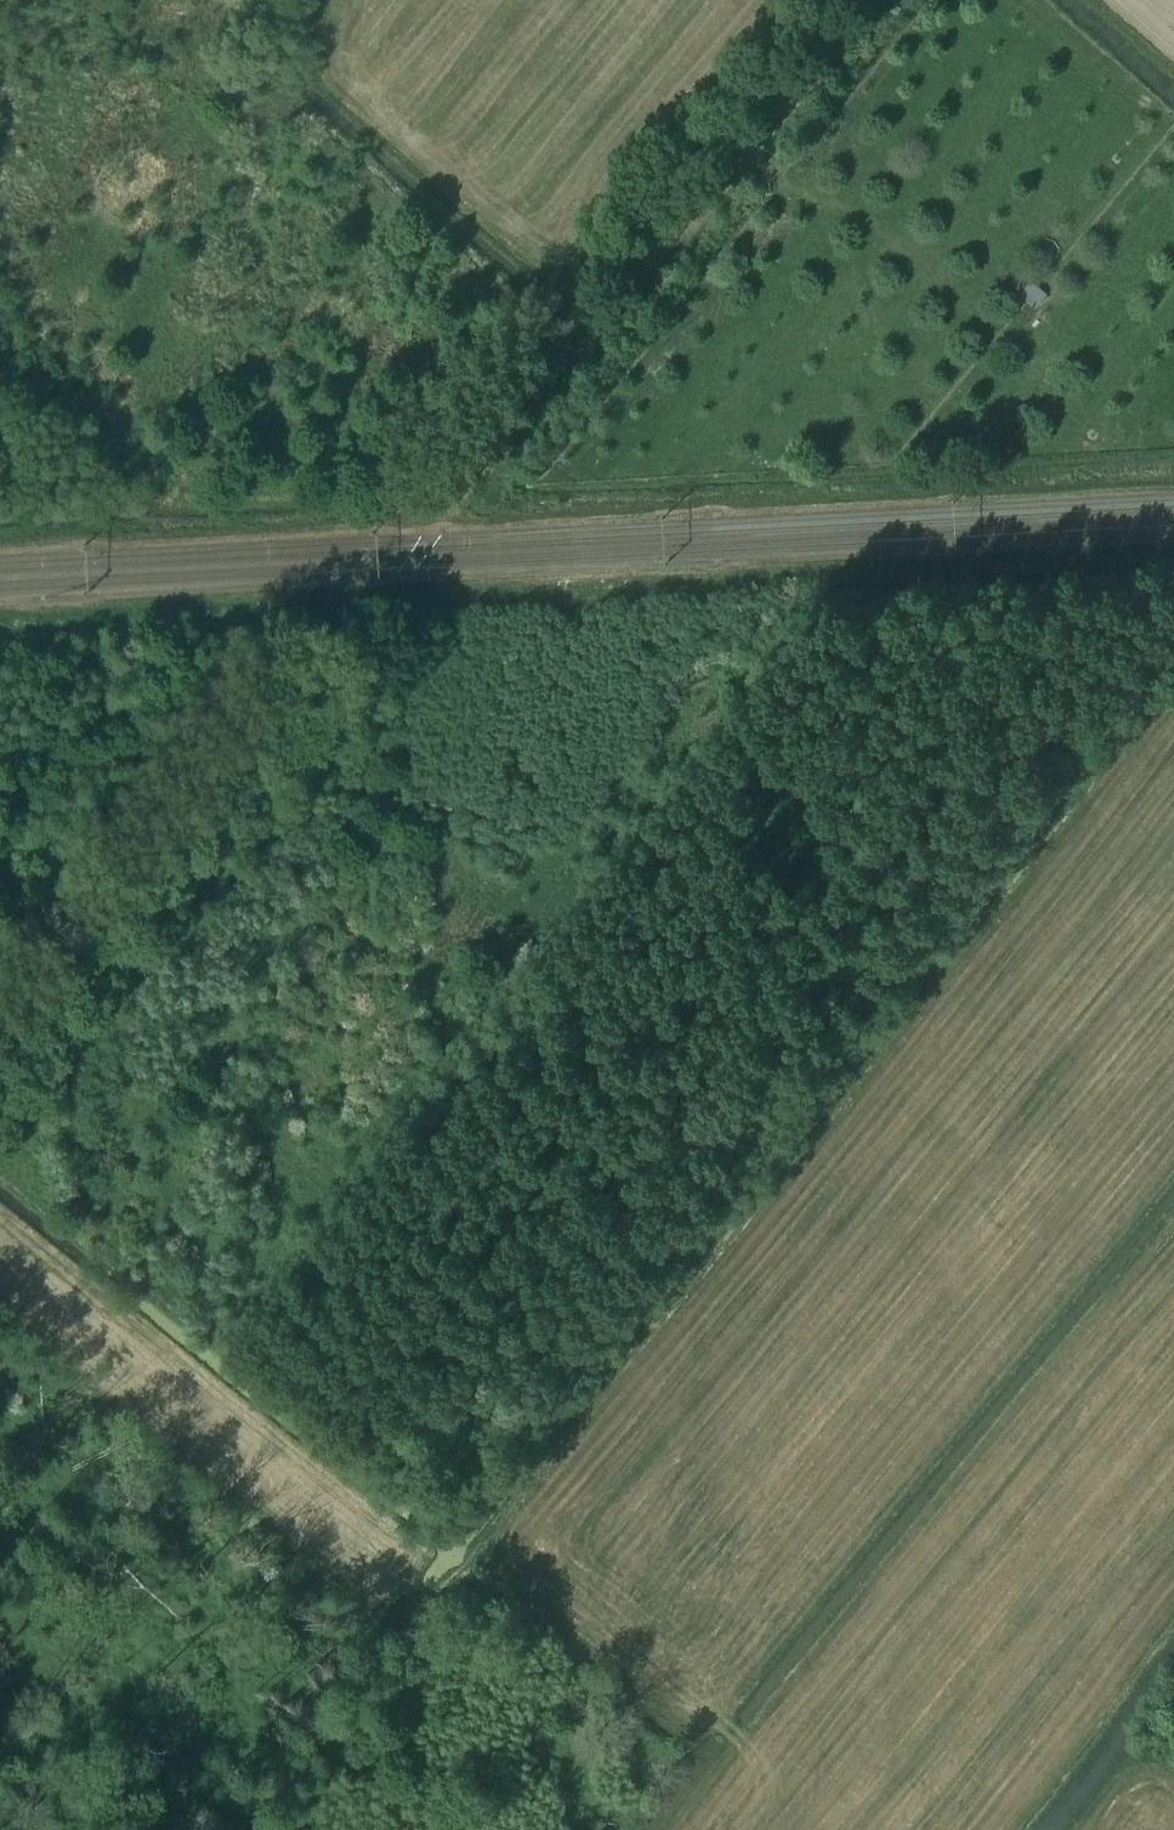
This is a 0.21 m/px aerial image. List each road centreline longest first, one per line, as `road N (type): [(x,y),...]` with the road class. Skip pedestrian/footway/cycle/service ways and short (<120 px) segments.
road 1 (track): [(463,507),(879,0)]
road 2 (track): [(0,1081),(399,604)]

